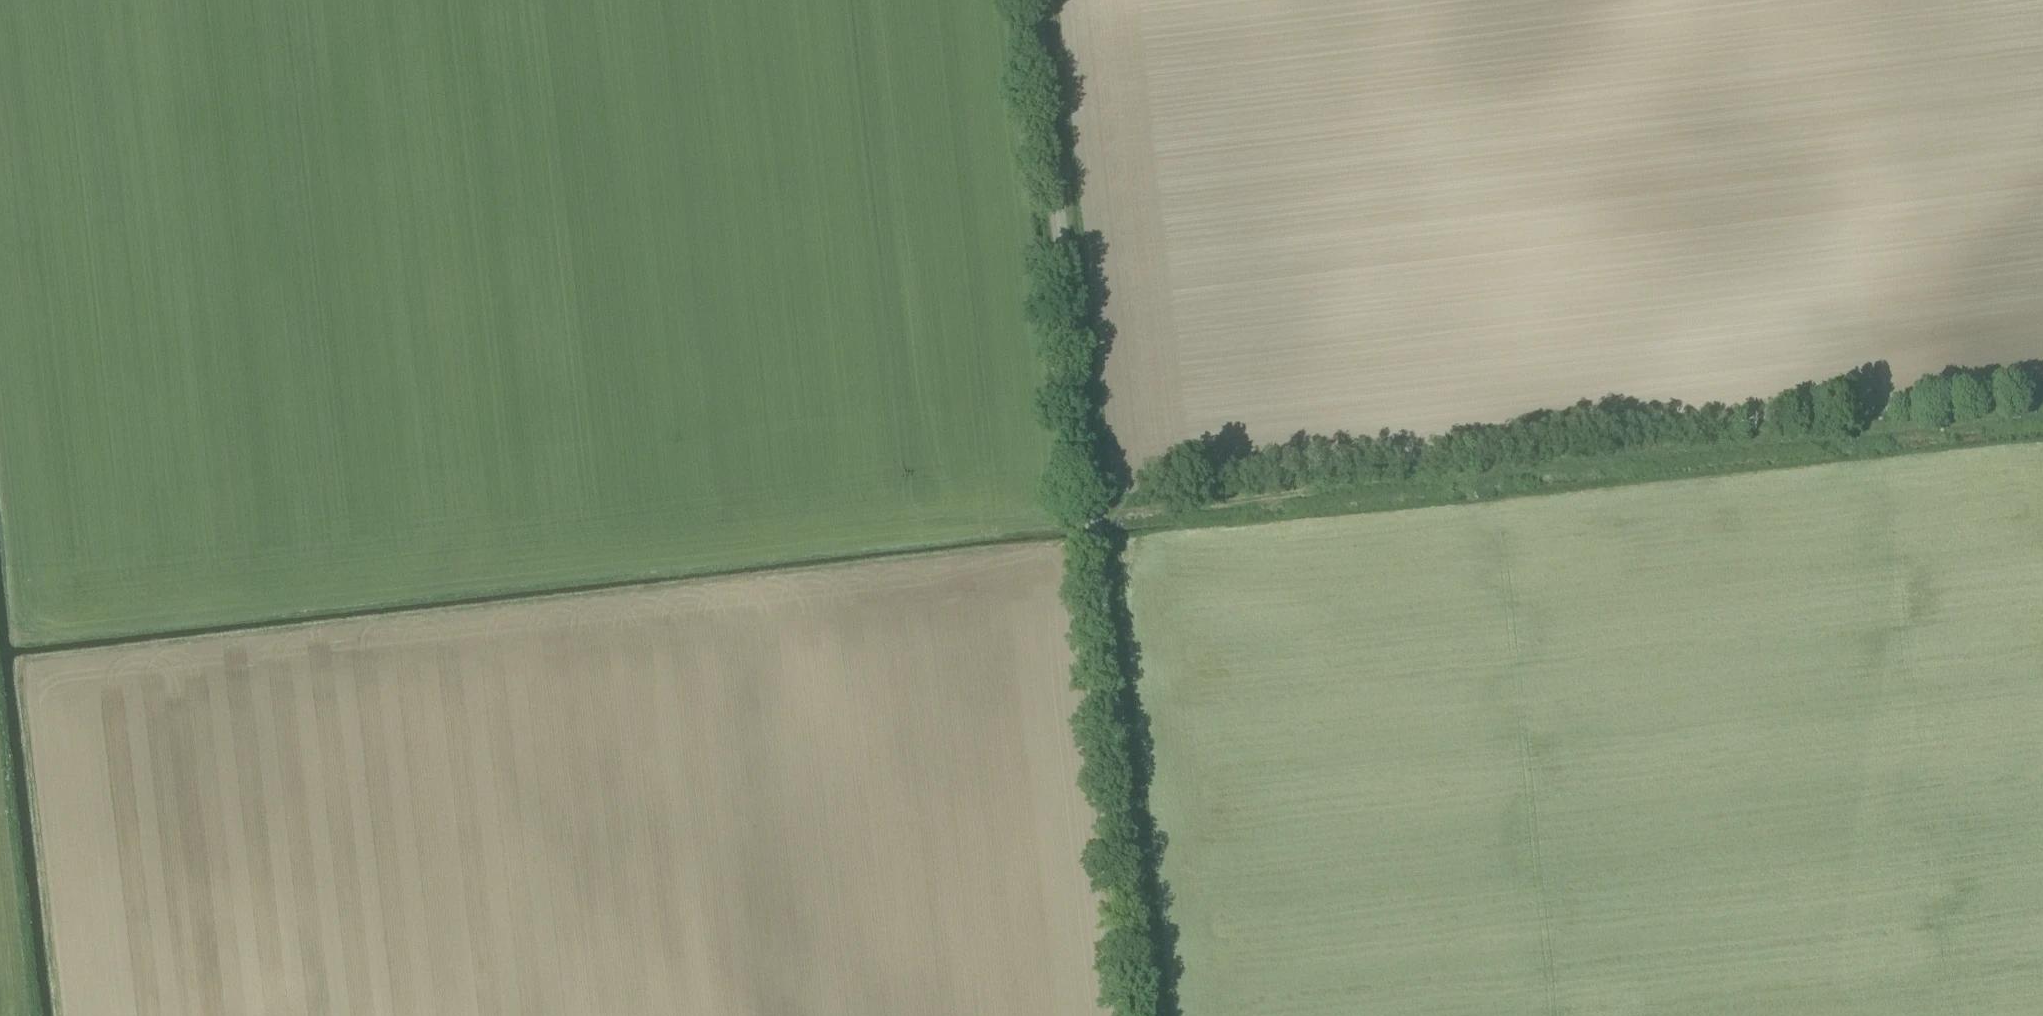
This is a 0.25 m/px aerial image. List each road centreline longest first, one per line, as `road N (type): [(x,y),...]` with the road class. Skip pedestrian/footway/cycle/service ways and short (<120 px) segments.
road 1 (unclassified): [(1149,1015),(1039,0)]
road 2 (track): [(1095,518),(2042,424)]

